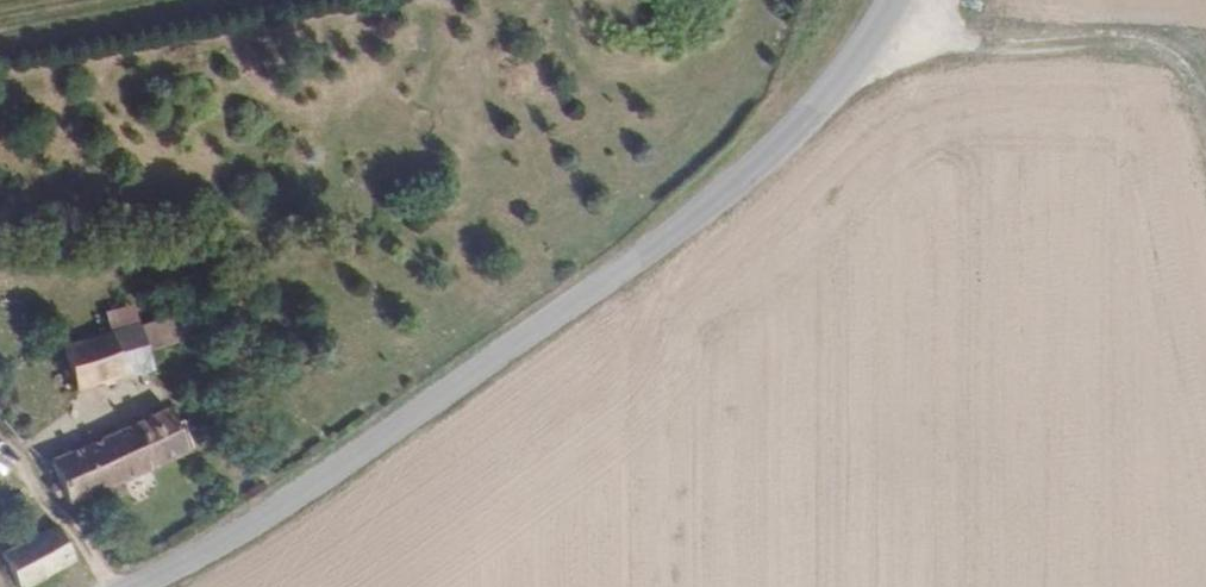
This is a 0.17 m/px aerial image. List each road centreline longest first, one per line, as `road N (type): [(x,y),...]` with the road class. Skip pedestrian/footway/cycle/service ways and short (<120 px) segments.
road 1 (tertiary): [(895,0),(851,68),(747,173),(347,458),(133,586)]
road 2 (track): [(890,10),(963,49),(1131,42),(1171,60),(1205,143)]

